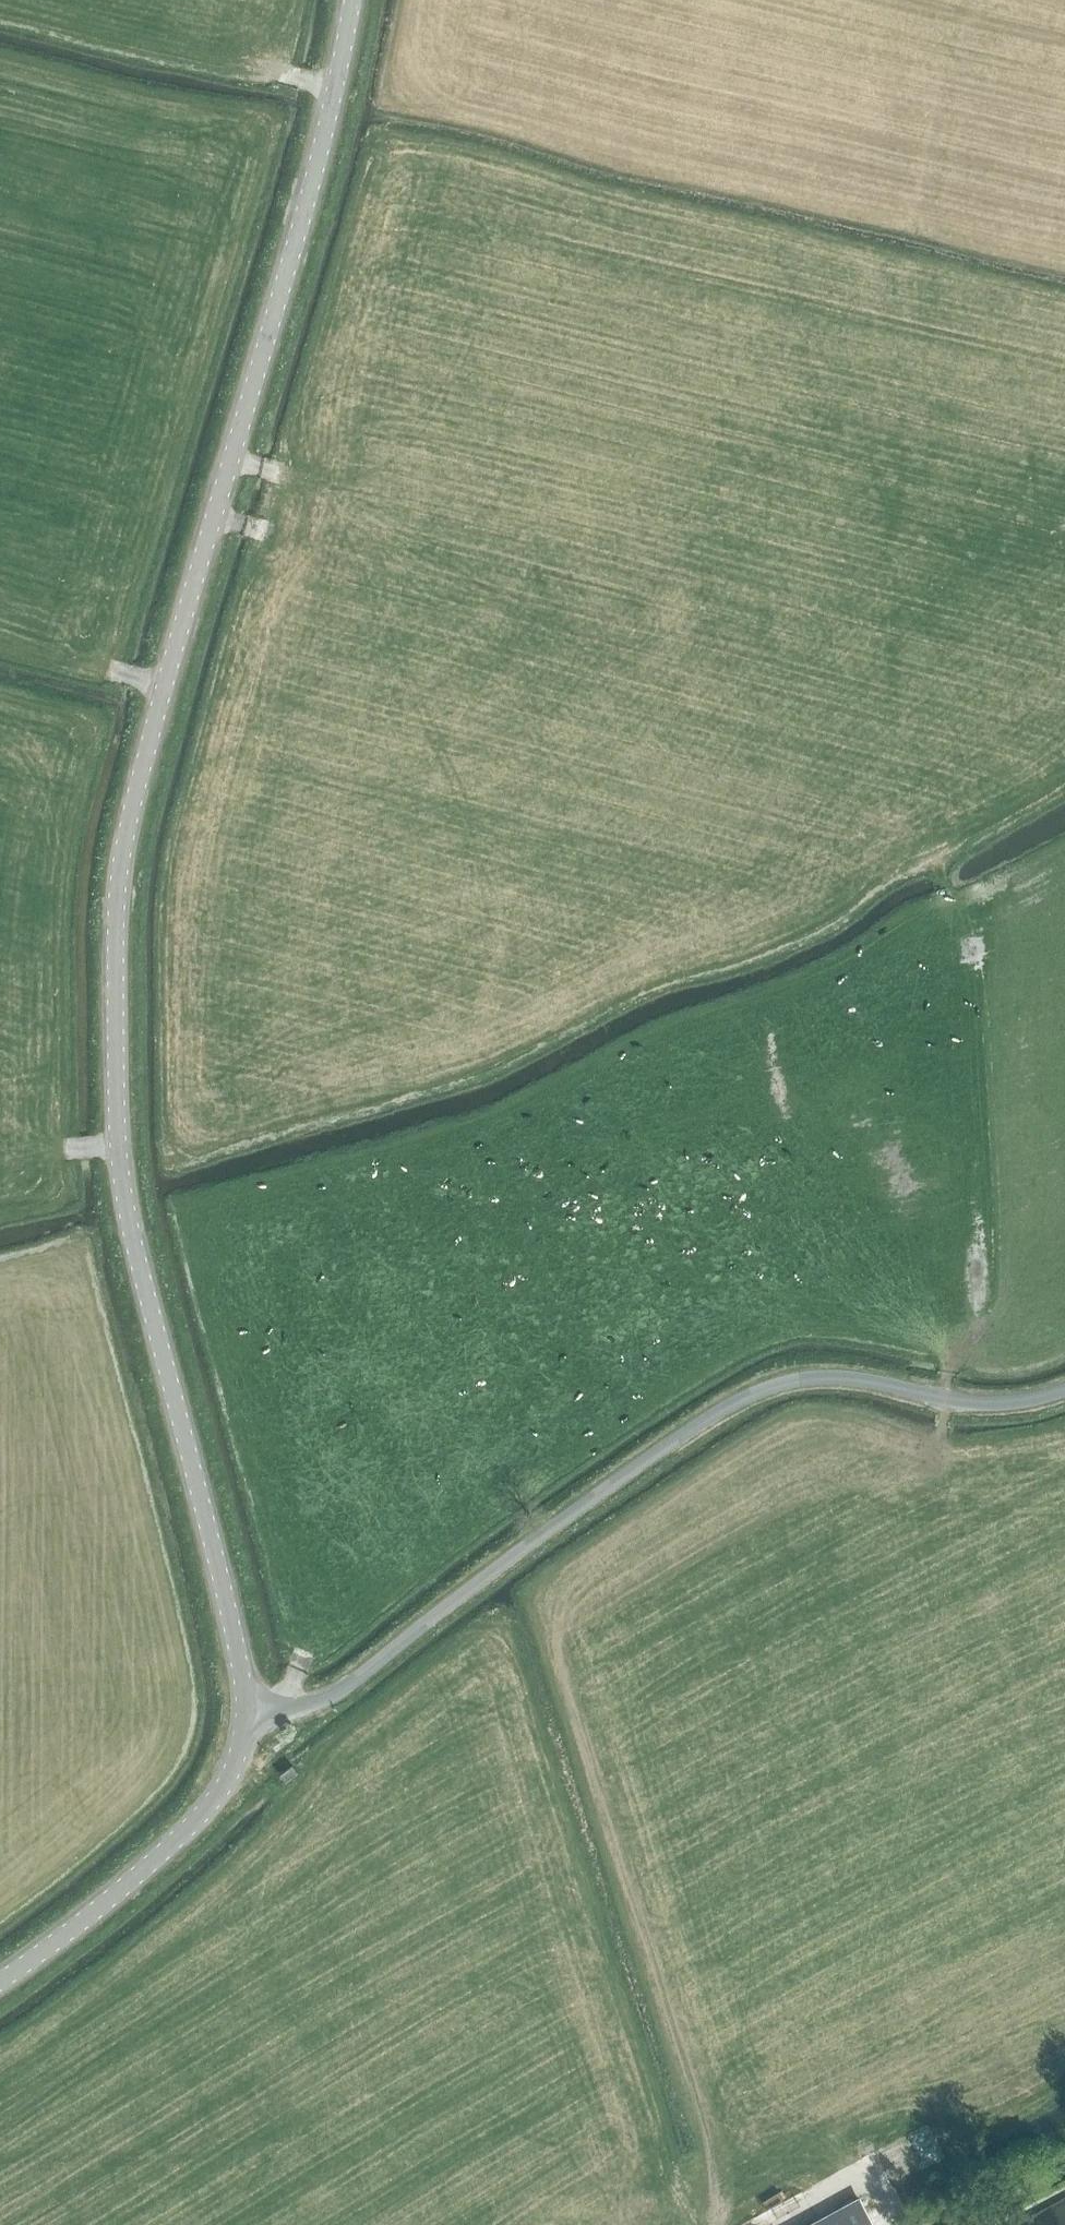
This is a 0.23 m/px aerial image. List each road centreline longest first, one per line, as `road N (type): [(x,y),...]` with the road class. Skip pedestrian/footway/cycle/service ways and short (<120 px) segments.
road 1 (tertiary): [(244,1716),(239,1659),(123,1213),(102,961),(142,756),(346,0)]
road 2 (unclassified): [(244,1716),(321,1701),(641,1461),(755,1390),(847,1377),(979,1404),(1064,1389)]
road 3 (tertiary): [(0,1982),(158,1856),(206,1805),(244,1716)]

